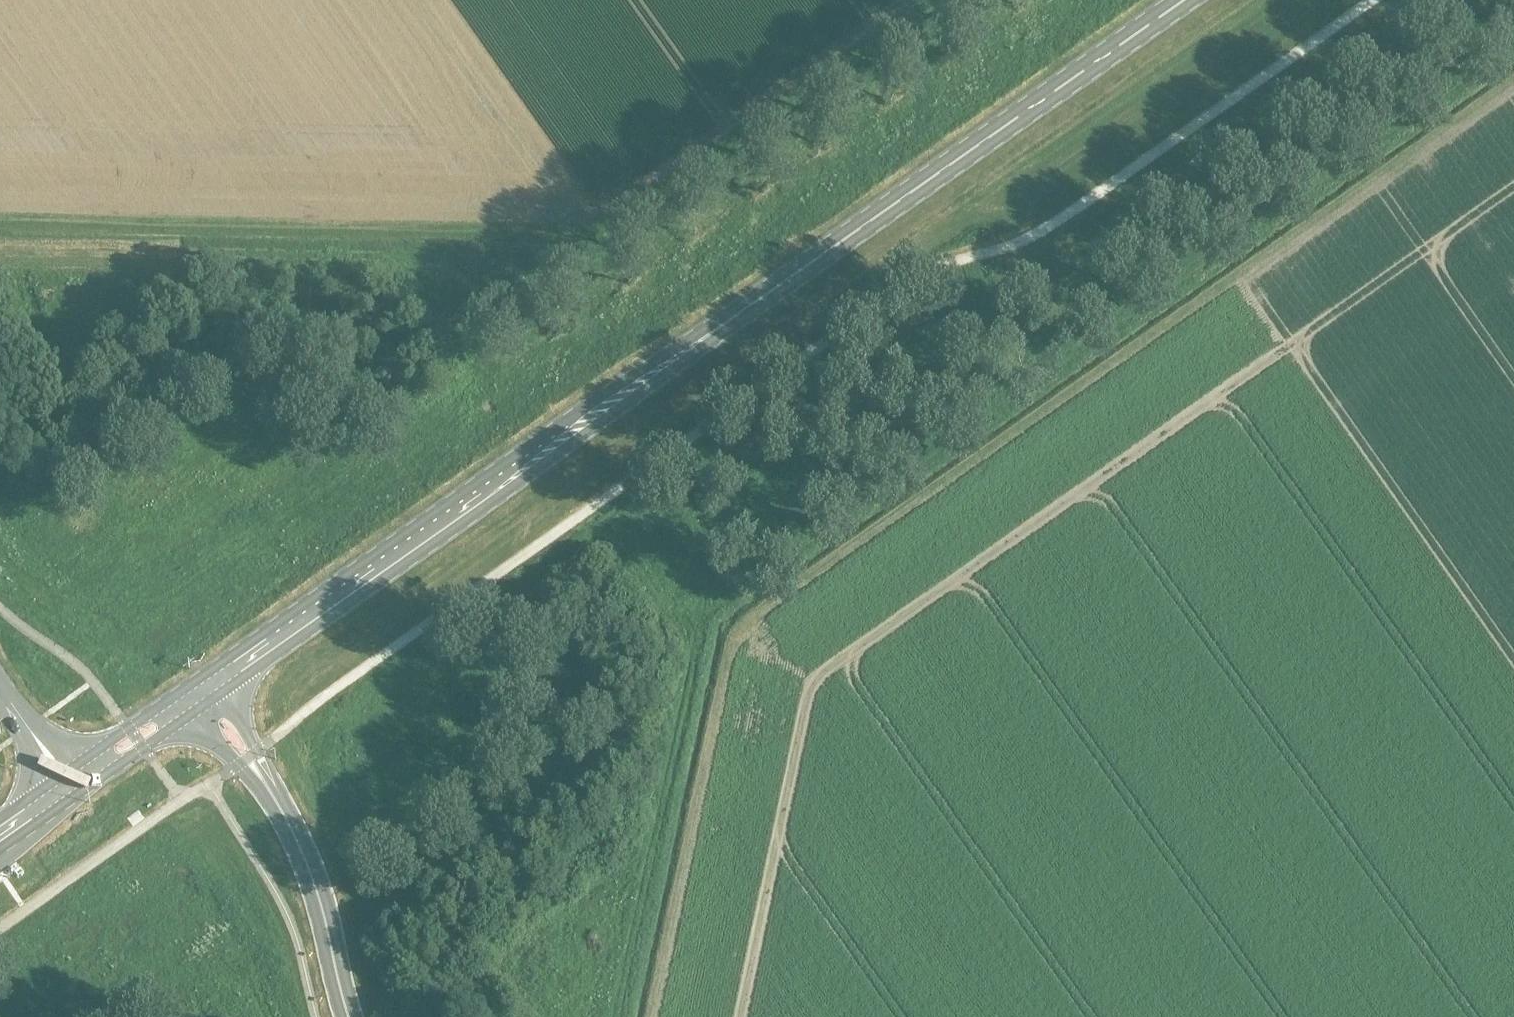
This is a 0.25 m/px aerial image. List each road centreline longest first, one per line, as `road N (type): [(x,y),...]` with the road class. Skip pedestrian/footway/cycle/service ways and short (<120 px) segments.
road 1 (secondary): [(213,684),(1184,0)]
road 2 (secondary): [(347,1016),(318,895),(259,775)]
road 3 (secondary): [(85,774),(188,701)]

